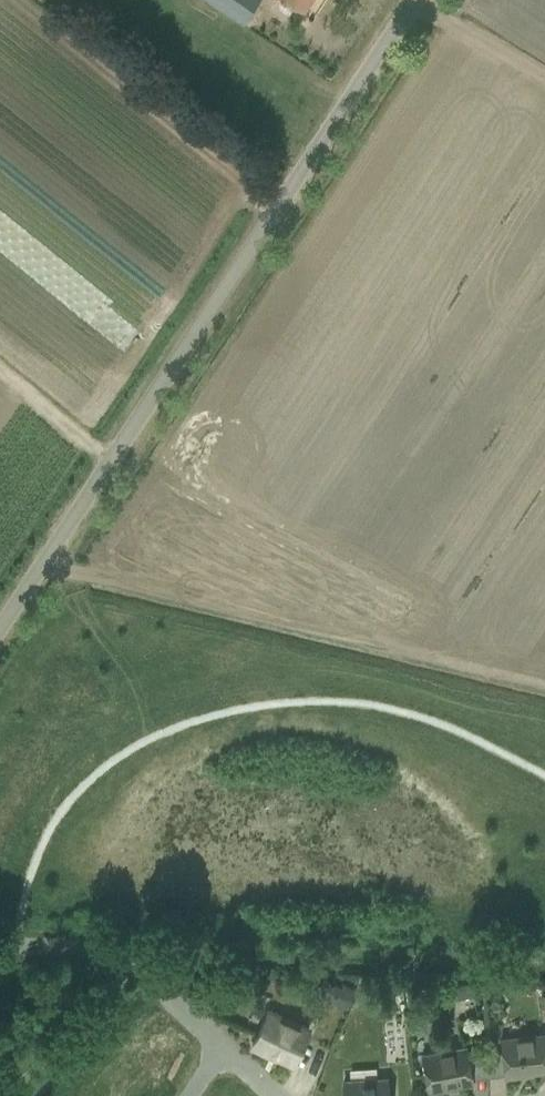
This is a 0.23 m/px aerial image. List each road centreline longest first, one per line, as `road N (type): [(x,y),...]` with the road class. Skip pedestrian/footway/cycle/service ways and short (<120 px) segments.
road 1 (unclassified): [(0,638),(424,0)]
road 2 (track): [(544,80),(424,1)]

